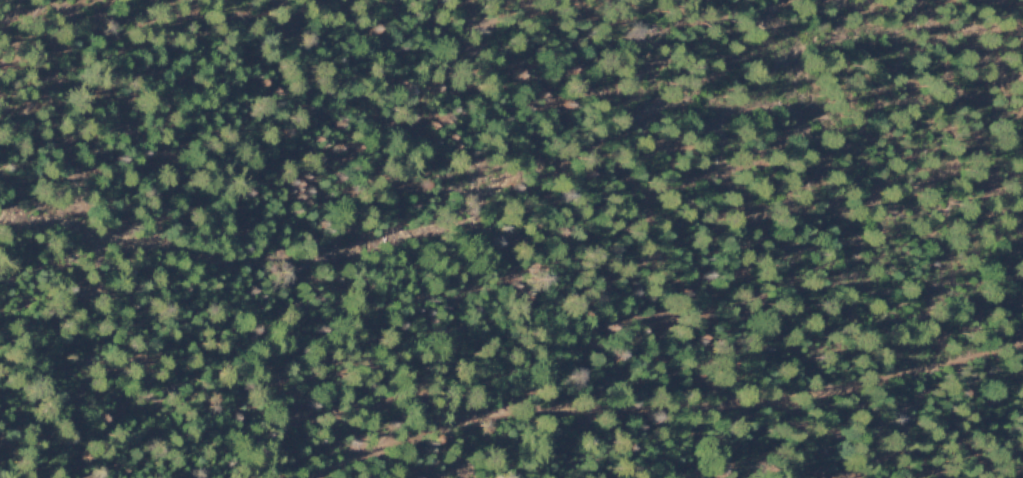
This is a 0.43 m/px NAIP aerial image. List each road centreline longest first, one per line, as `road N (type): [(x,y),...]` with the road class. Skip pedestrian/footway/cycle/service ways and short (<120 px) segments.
road 1 (track): [(783,0),(725,61),(615,129),(462,209),(330,258),(230,261),(0,224)]
road 2 (track): [(315,477),(474,417),(789,398),(1022,342)]

